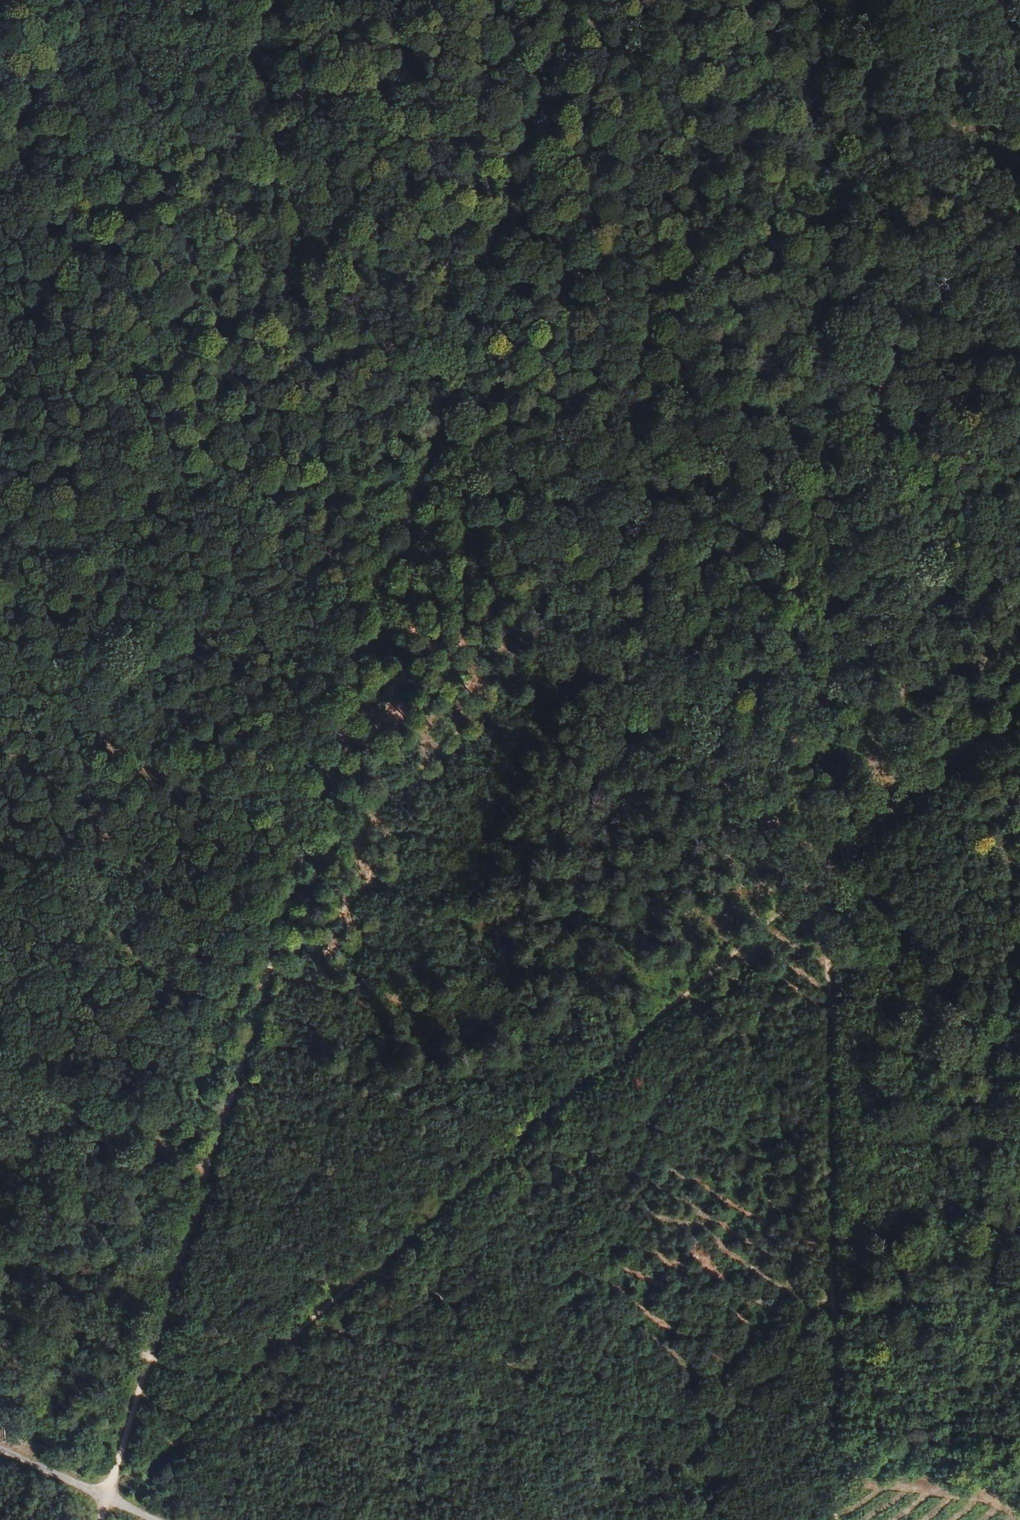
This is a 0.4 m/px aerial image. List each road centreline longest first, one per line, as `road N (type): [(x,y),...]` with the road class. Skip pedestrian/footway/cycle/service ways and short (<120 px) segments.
road 1 (track): [(823,876),(814,0)]
road 2 (track): [(1019,1254),(928,1293),(818,1301),(788,1356),(748,1402),(670,1423),(523,1377),(436,1292),(368,1269)]
road 3 (track): [(836,1519),(823,876)]
road 4 (track): [(368,1269),(823,876)]
road 5 (track): [(823,876),(400,532)]
road 6 (track): [(823,876),(1019,702)]
road 7 (track): [(1019,1038),(823,876)]
road 8 (track): [(203,1176),(0,1045)]
road 9 (track): [(106,1498),(257,1367)]
road 10 (track): [(257,1367),(368,1269)]

